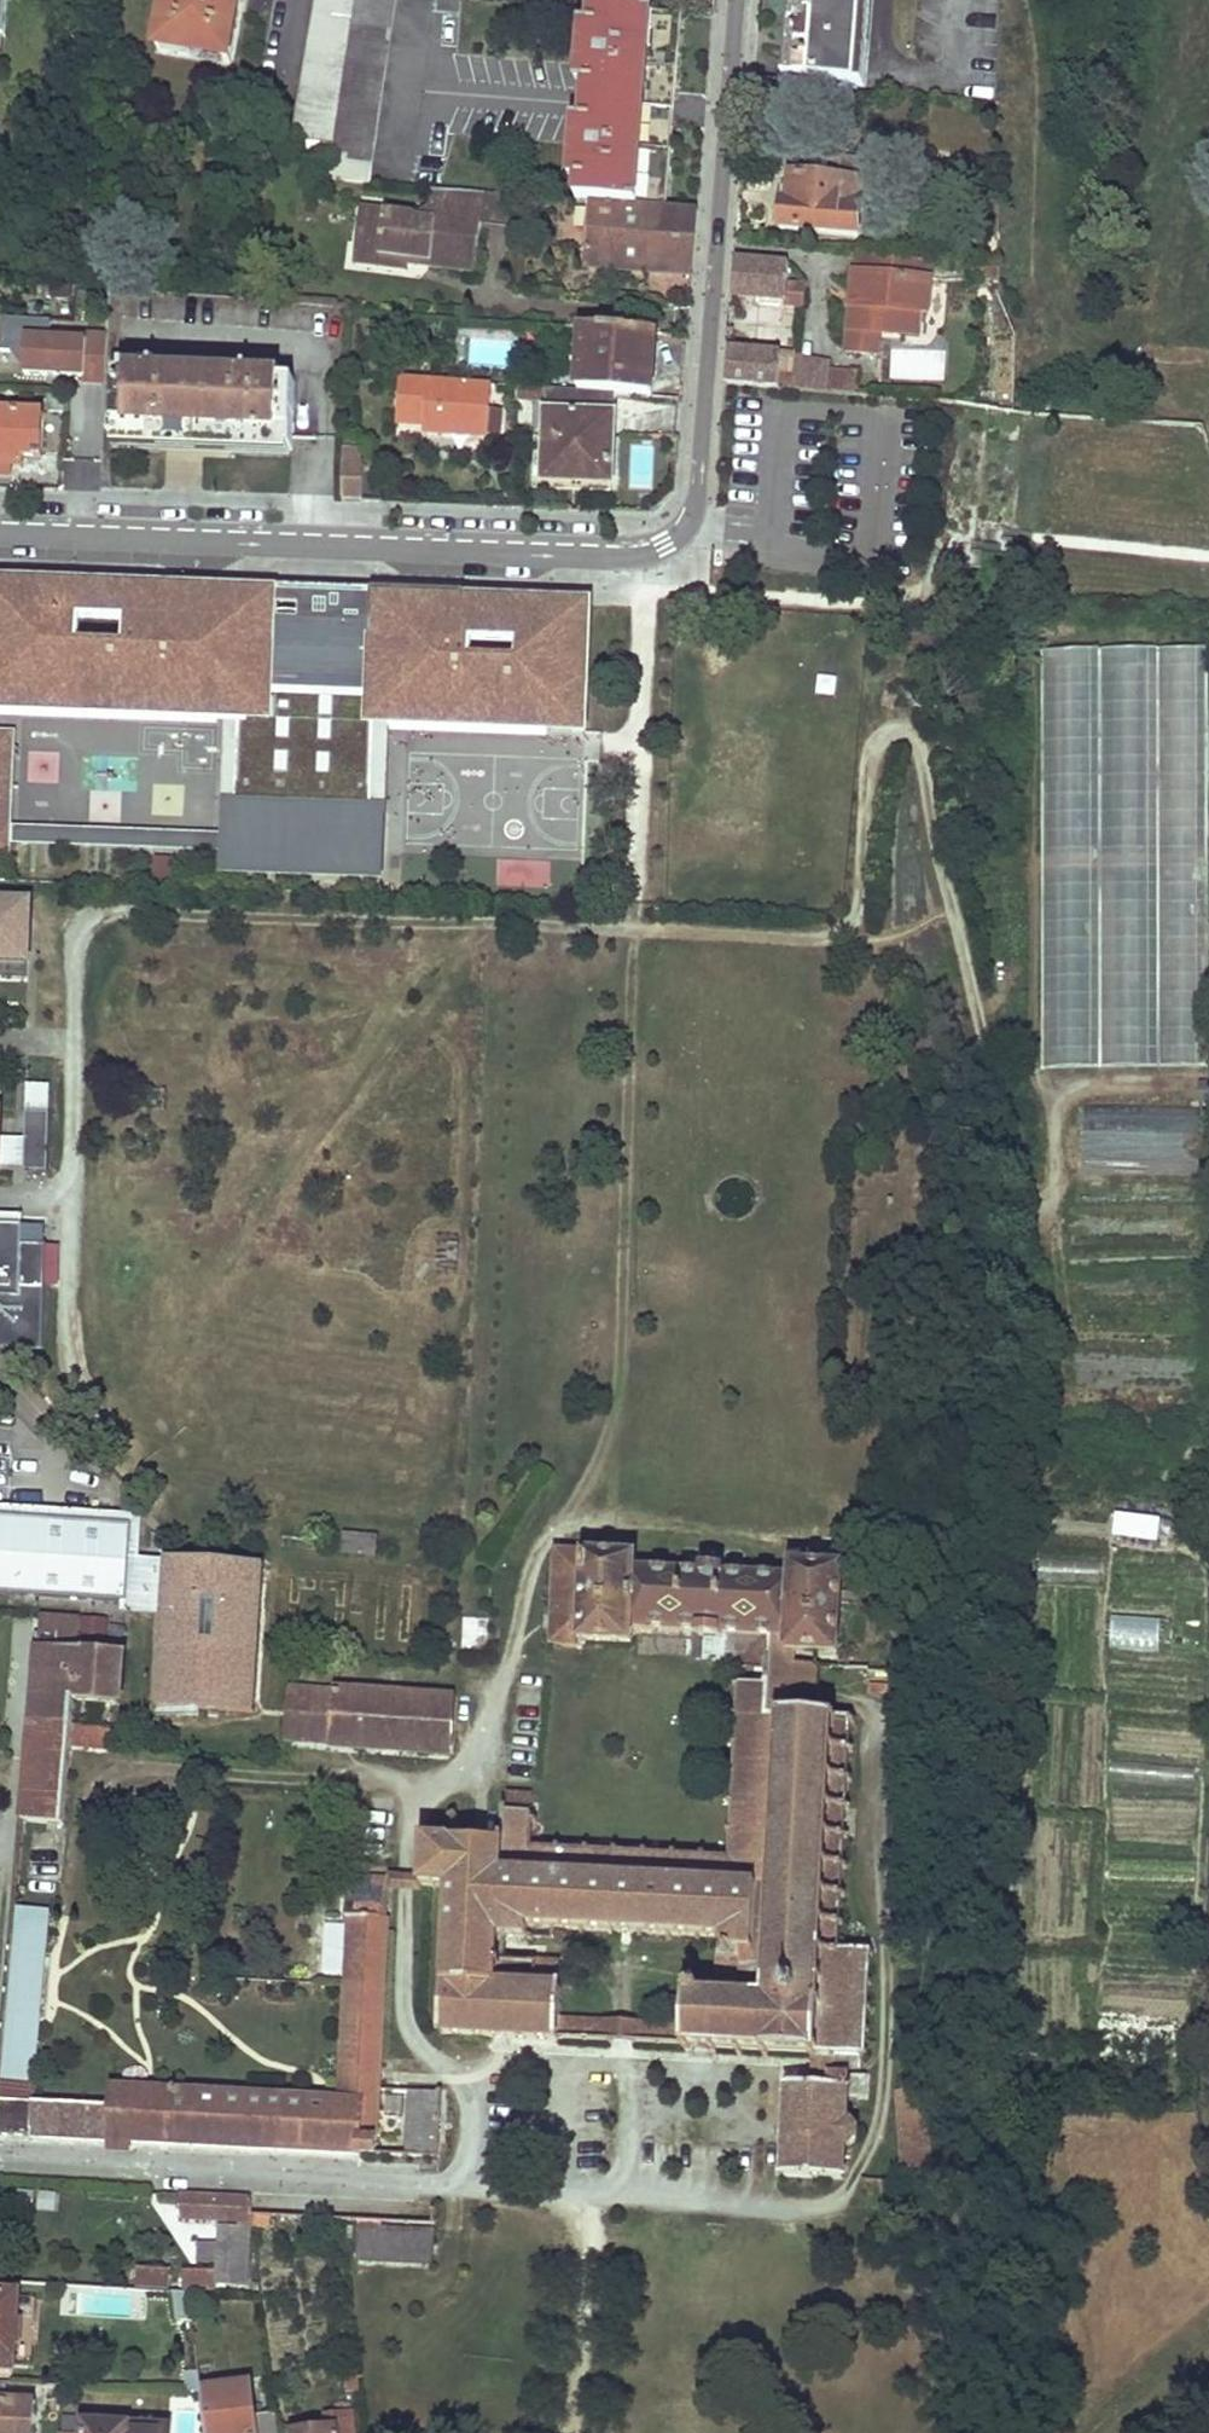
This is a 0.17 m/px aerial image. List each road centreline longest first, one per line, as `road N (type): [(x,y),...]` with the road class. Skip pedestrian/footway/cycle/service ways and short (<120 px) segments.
road 1 (track): [(1051,1311),(1046,1260),(920,745),(891,734),(877,753),(860,903),(850,925),(814,937),(107,910),(75,923),(66,960),(75,1160),(65,1359),(86,1424),(61,1452)]
road 2 (residential): [(0,532),(627,555),(654,549)]
road 3 (track): [(547,1539),(614,1413),(639,929)]
road 4 (residential): [(654,549),(690,522),(699,489),(736,0)]

